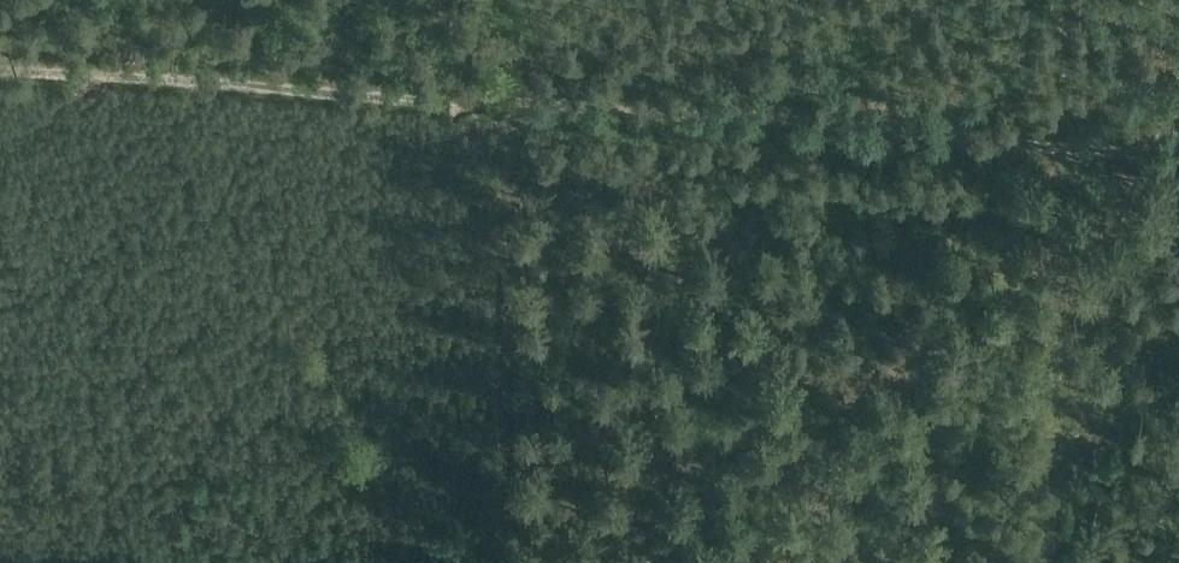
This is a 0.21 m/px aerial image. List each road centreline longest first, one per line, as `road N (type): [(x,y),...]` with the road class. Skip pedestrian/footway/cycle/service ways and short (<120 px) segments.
road 1 (track): [(1178,159),(0,67)]
road 2 (track): [(663,562),(1178,173)]

